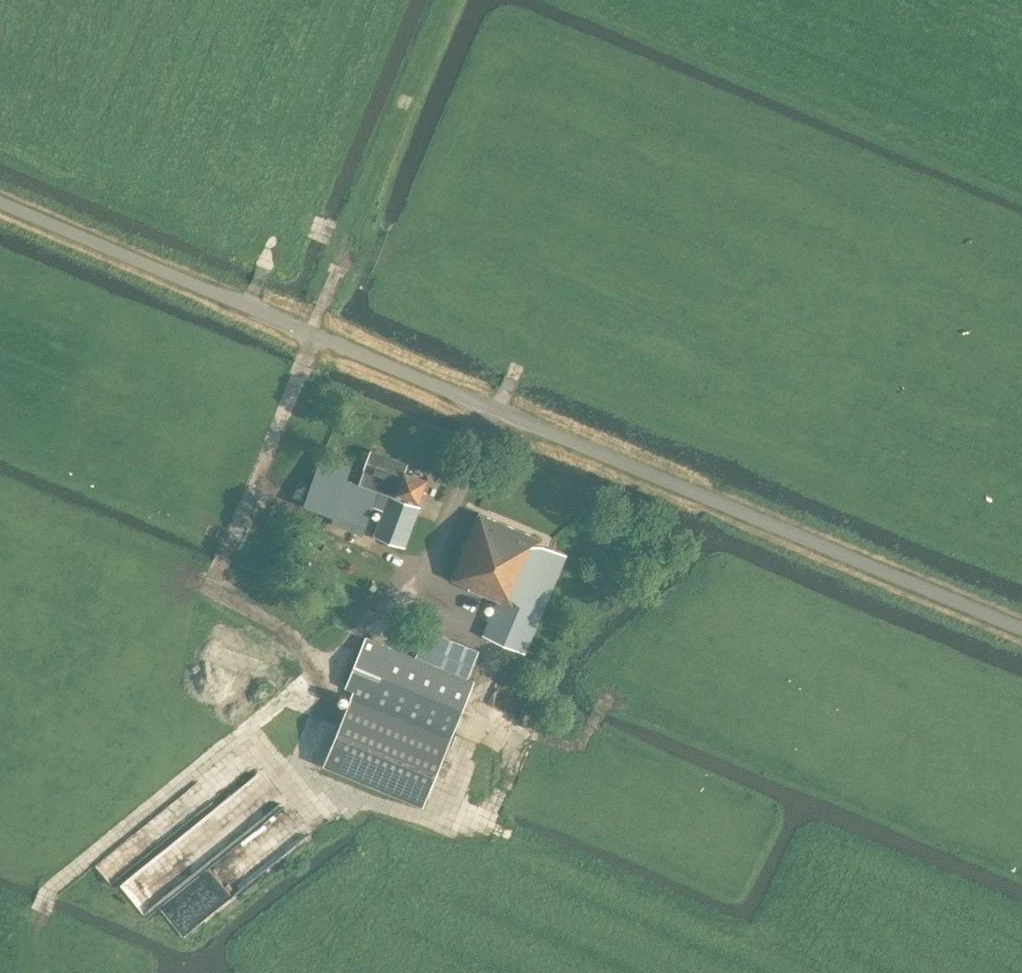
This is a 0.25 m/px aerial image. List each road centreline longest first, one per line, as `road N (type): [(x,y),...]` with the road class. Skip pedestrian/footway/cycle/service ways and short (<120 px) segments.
road 1 (unclassified): [(1021,630),(0,203)]
road 2 (track): [(325,678),(290,638),(216,589),(453,0)]

